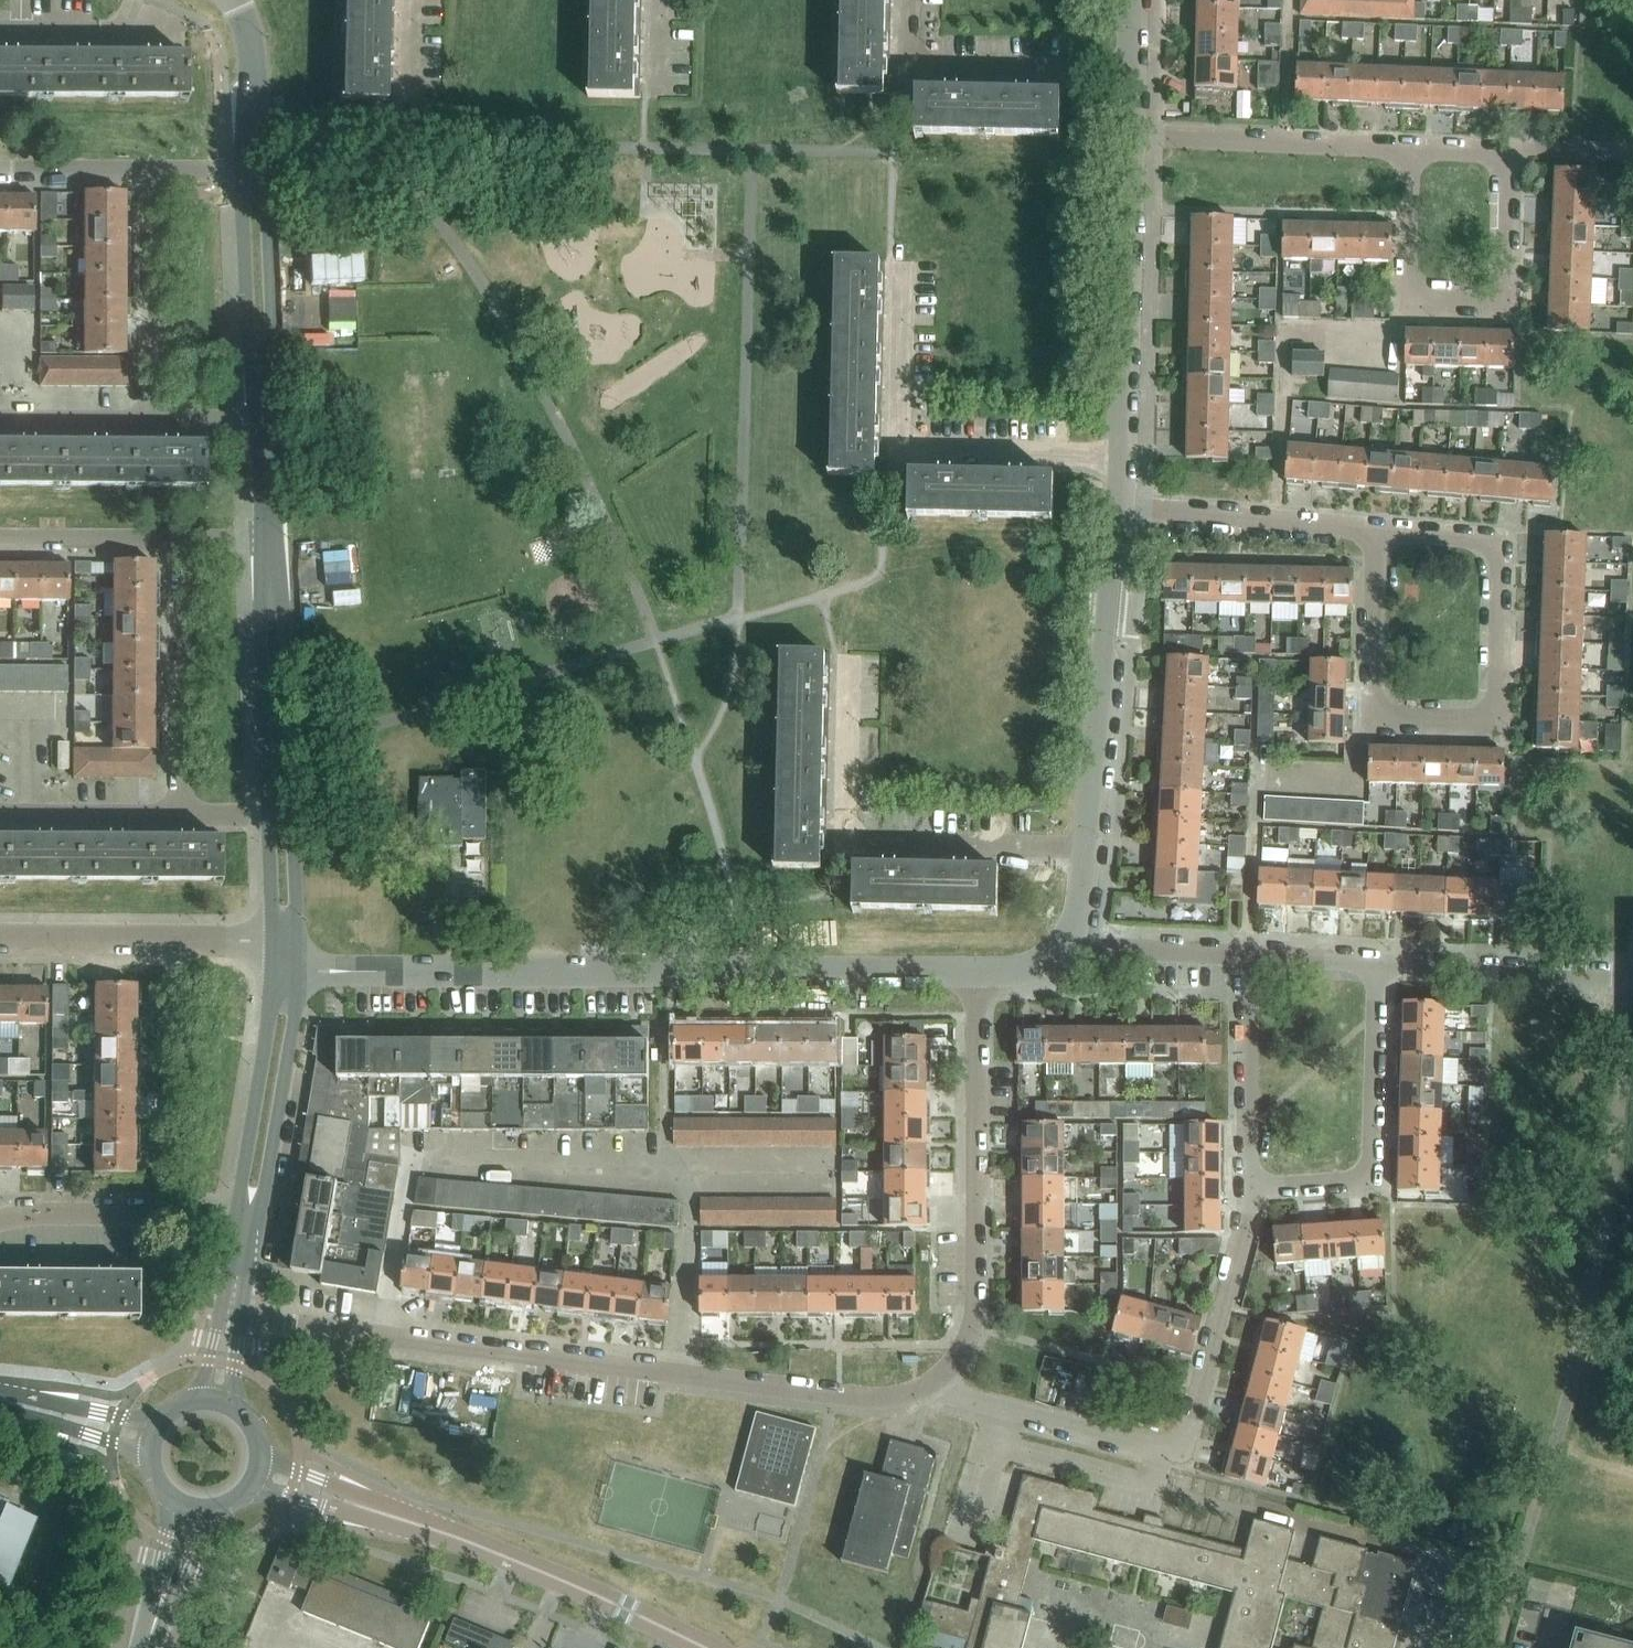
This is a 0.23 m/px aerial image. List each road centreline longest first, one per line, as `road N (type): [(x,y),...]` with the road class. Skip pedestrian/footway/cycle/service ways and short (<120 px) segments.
road 1 (residential): [(230,1312),(836,1394),(896,1395),(928,1385)]
road 2 (residential): [(285,970),(975,972)]
road 3 (residential): [(928,1385),(1161,1447),(1176,1444),(1186,1430),(1252,1188)]
road 4 (residential): [(1375,529),(1487,540),(1500,560),(1498,703),(1482,722),(1388,720),(1373,699),(1374,660)]
road 5 (residential): [(928,1385),(952,1364),(976,1305),(975,972)]
road 6 (residential): [(1088,847),(852,838),(850,664)]
road 7 (residential): [(1123,457),(908,445),(901,427),(905,265)]
road 8 (residential): [(1409,145),(1406,272),(1410,288),(1434,302),(1483,303),(1505,288),(1512,148)]
road 9 (unclassified): [(707,1647),(440,1530),(373,1512)]
road 10 (residential): [(1088,847),(1120,507)]
road 11 (residential): [(1379,962),(1366,1178),(1252,1188)]
road 12 (residential): [(1123,457),(1133,136)]
road 13 (residential): [(1134,74),(910,65),(911,0)]
road 14 (residential): [(284,941),(0,938)]
road 15 (residential): [(1133,136),(1409,145)]
road 16 (residential): [(176,813),(175,543)]
road 17 (residential): [(1120,507),(1375,529)]
road 18 (residential): [(1379,962),(1632,976)]
road 19 (residential): [(151,421),(150,170)]
road 20 (residential): [(0,1221),(47,1212),(247,1218)]
road 21 (residential): [(1252,1188),(1250,956)]
road 22 (residential): [(285,1000),(270,1012),(241,1184),(251,1204)]
road 23 (residential): [(251,1204),(266,1188),(295,1016),(285,1000)]
road 24 (residential): [(279,809),(291,797),(285,620),(271,605)]
road 25 (residential): [(271,605),(259,621),(267,798),(279,809)]
road 26 (residential): [(260,351),(273,333),(266,188),(253,169)]
road 27 (residential): [(253,169),(241,191),(248,336),(260,351)]
road 28 (residential): [(1072,935),(1103,947),(1250,956)]
road 29 (residential): [(0,811),(176,813)]
road 30 (residential): [(0,544),(175,543)]
road 31 (residential): [(0,32),(175,31)]
road 32 (residential): [(253,169),(248,31),(234,0)]
road 33 (residential): [(151,421),(0,419)]
road 34 (residential): [(0,170),(150,170)]
road 35 (residential): [(1374,660),(1375,529)]
road 36 (residential): [(1250,956),(1379,962)]
road 37 (unclassified): [(373,1512),(262,1455)]
road 38 (unclassified): [(252,1486),(373,1512)]
road 39 (residential): [(268,544),(263,421)]
road 40 (residential): [(1512,148),(1632,153)]

